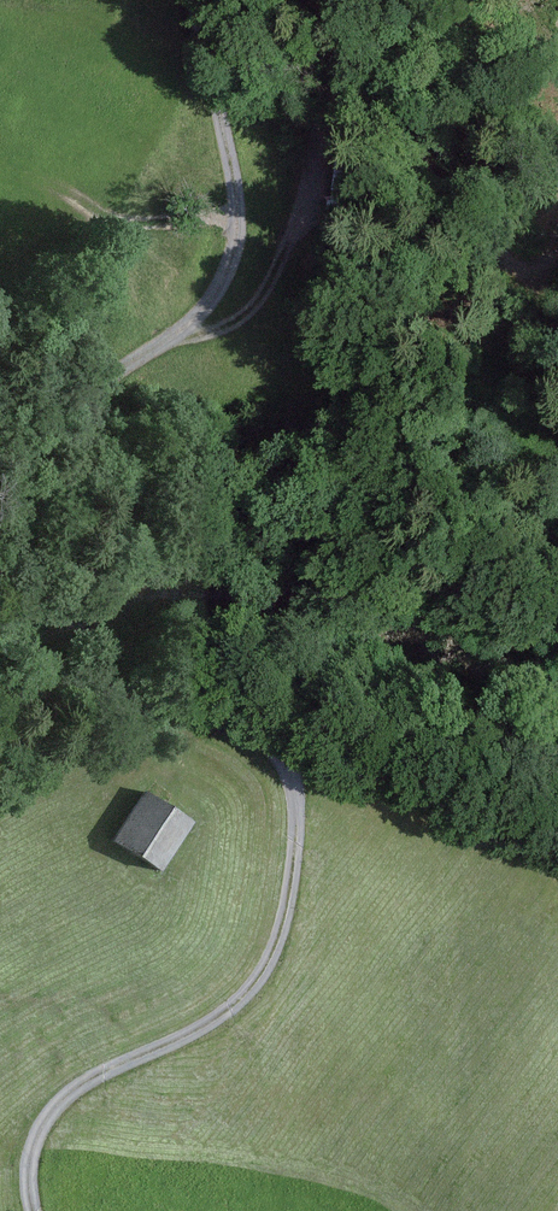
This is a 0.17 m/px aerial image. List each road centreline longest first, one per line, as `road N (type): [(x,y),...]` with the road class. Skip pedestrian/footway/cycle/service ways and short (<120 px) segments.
road 1 (track): [(165,341),(232,325),(267,291),(328,112),(343,95),(363,97),(381,115),(504,263),(525,272),(545,269),(557,236)]
road 2 (track): [(0,509),(111,374),(165,341),(222,288),(237,246),(236,196),(194,0)]
road 3 (track): [(290,767),(300,808),(283,922),(265,965),(203,1026),(58,1096),(32,1146),(34,1210)]
road 4 (track): [(290,767),(256,717),(197,692),(22,695),(0,687)]

